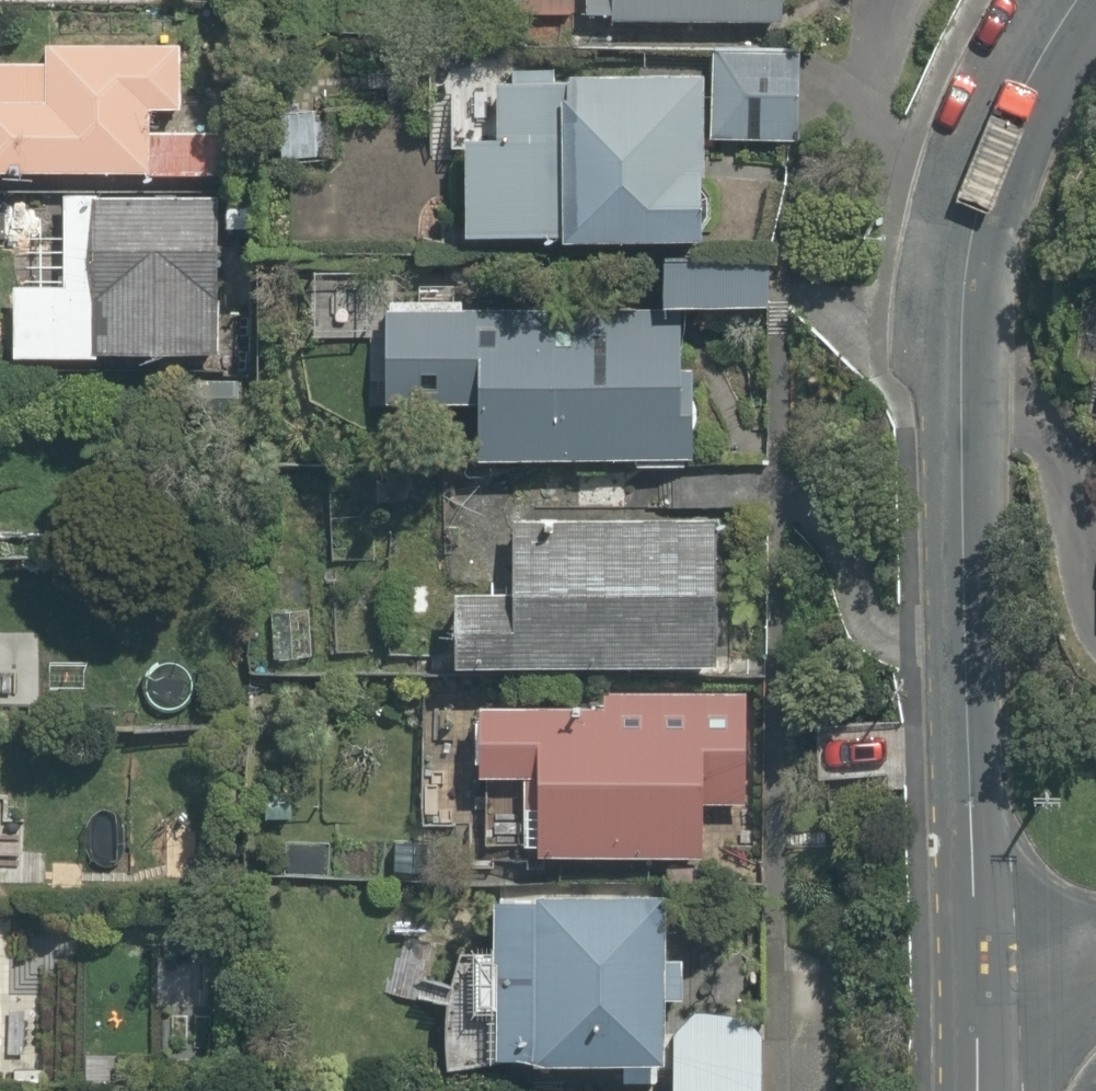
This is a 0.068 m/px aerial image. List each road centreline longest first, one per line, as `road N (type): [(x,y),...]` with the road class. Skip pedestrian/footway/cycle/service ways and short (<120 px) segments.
road 1 (residential): [(1082,0),(1021,94),(967,253),(963,527),(980,1003)]
road 2 (residential): [(1095,968),(980,1003)]

